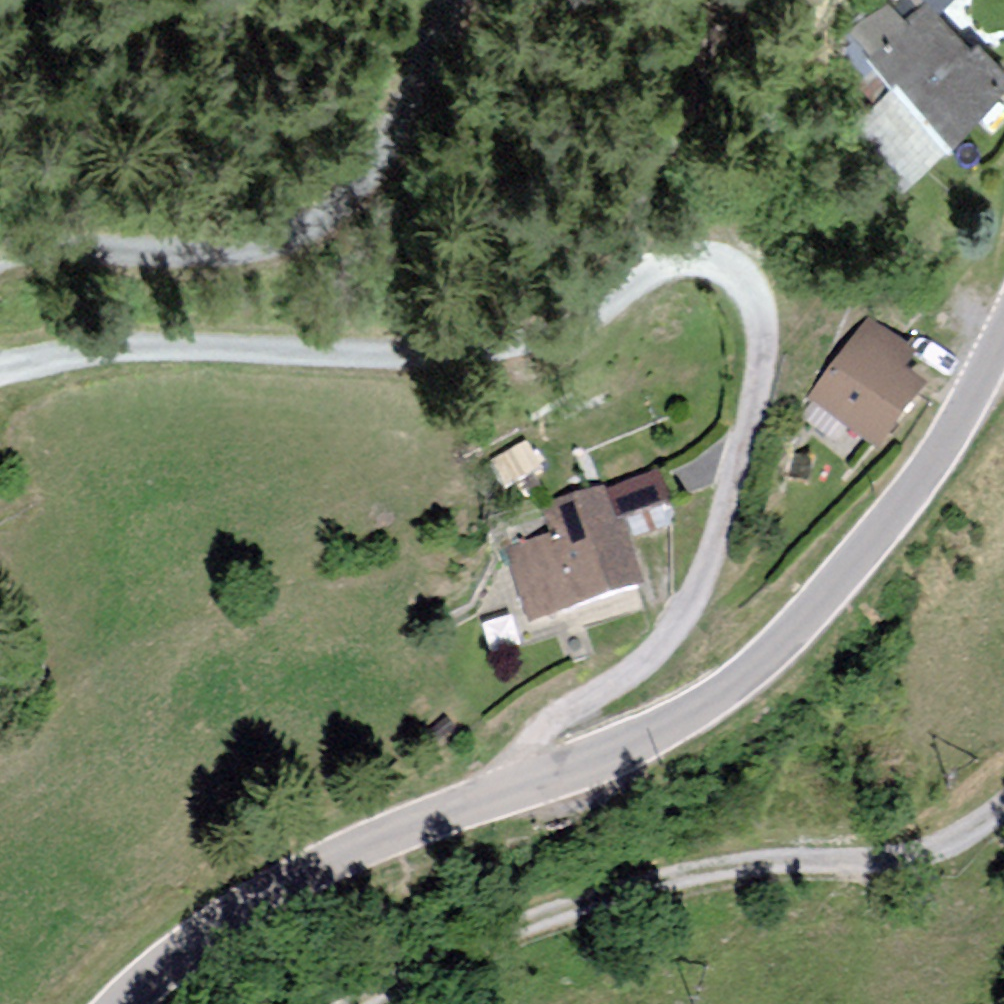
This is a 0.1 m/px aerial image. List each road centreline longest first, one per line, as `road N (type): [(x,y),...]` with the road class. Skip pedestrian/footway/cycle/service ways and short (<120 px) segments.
road 1 (unclassified): [(499,794),(567,708),(634,661),(690,599),(736,494),(762,356),(747,295),(724,264),(640,279),(578,323),(372,370),(108,354),(0,374)]
road 2 (unclassified): [(499,794),(632,744),(702,710),(752,673),(897,514),(1003,335)]
road 3 (track): [(361,1003),(556,915),(652,886),(740,867),(922,853),(1003,807)]
road 4 (unclassified): [(0,265),(132,229),(348,197),(462,0)]
road 5 (unclassified): [(123,1003),(233,912),(327,861),(499,794)]

